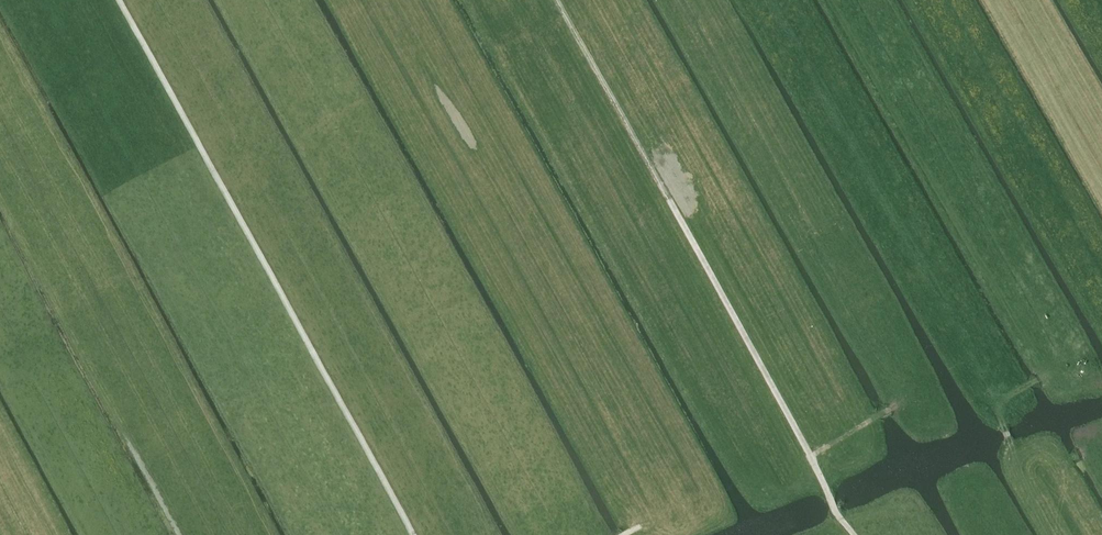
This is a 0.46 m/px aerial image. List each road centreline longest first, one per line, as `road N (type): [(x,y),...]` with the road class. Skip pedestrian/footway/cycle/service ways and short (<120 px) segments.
road 1 (track): [(853,534),(555,0)]
road 2 (track): [(415,534),(118,0)]

